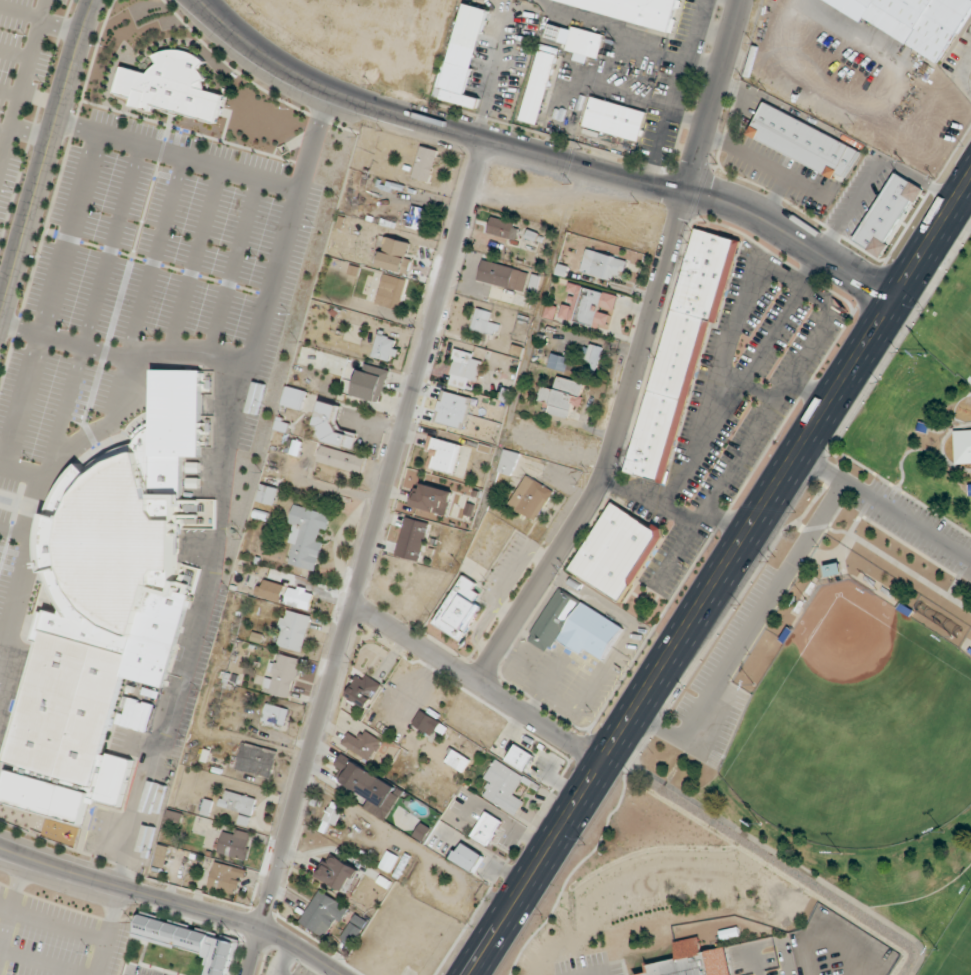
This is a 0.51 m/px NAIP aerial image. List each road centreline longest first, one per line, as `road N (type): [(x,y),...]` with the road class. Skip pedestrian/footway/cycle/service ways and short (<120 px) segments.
road 1 (secondary): [(471,974),(970,179)]
road 2 (residential): [(245,974),(483,137)]
road 3 (tertiary): [(200,0),(274,62),(315,83),(483,137),(713,196),(765,218),(895,300)]
road 4 (residential): [(477,681),(611,461),(688,191)]
road 5 (tertiary): [(97,0),(0,324)]
road 6 (residential): [(350,604),(602,766)]
road 7 (tertiary): [(0,849),(258,929)]
road 8 (residential): [(688,191),(741,0)]

